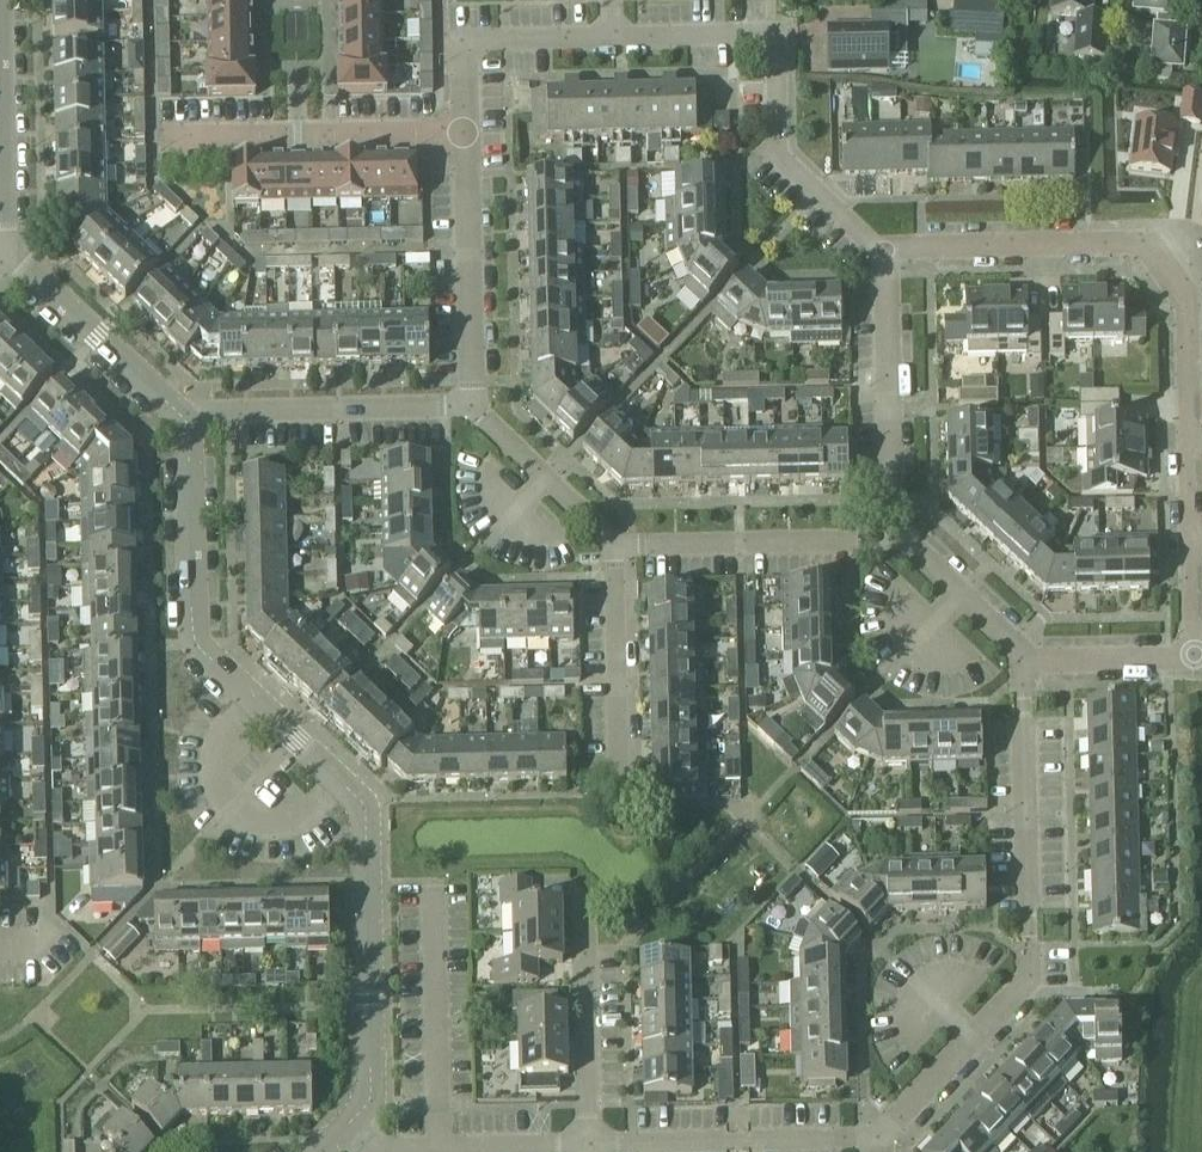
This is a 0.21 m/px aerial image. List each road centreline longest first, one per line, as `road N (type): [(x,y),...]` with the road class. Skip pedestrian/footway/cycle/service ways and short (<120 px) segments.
road 1 (residential): [(347,1130),(370,1098),(365,807),(196,645),(188,423)]
road 2 (residential): [(885,251),(1148,245),(1186,299),(1195,656)]
road 3 (residential): [(877,1138),(1031,976),(1023,661)]
road 4 (residential): [(885,251),(778,154),(775,32),(612,36)]
road 5 (residential): [(161,135),(465,133)]
road 6 (residential): [(587,1145),(877,1138)]
road 7 (residential): [(895,539),(885,251)]
road 8 (residential): [(188,423),(224,411),(472,404)]
road 9 (residential): [(617,546),(895,539)]
road 10 (residential): [(472,404),(465,133)]
road 11 (residential): [(617,546),(620,794)]
road 12 (residential): [(347,1130),(376,1150),(587,1145)]
road 13 (residential): [(188,423),(12,253)]
road 14 (residential): [(587,1145),(586,903)]
road 15 (residential): [(612,36),(463,41),(465,133)]
road 16 (residential): [(472,404),(617,546)]
road 17 (residential): [(895,539),(1023,661)]
road 18 (residential): [(1023,661),(1195,656)]

